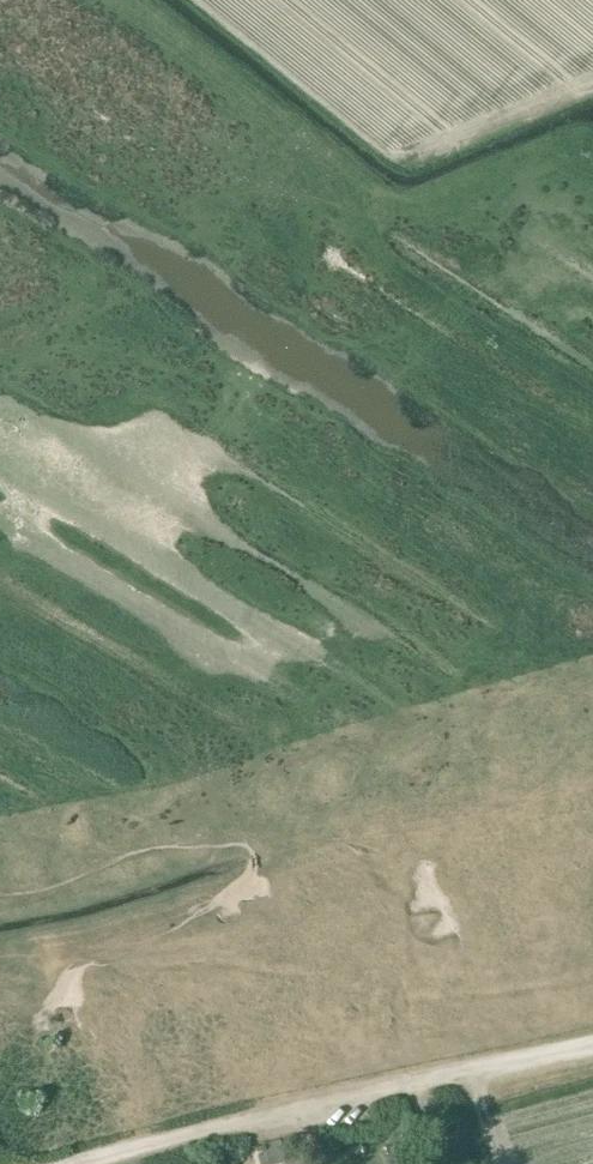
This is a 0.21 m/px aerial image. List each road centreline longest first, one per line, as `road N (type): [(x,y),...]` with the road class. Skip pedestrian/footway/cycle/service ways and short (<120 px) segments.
road 1 (unclassified): [(79,1163),(592,1044)]
road 2 (track): [(205,0),(399,154),(429,155),(592,88)]

